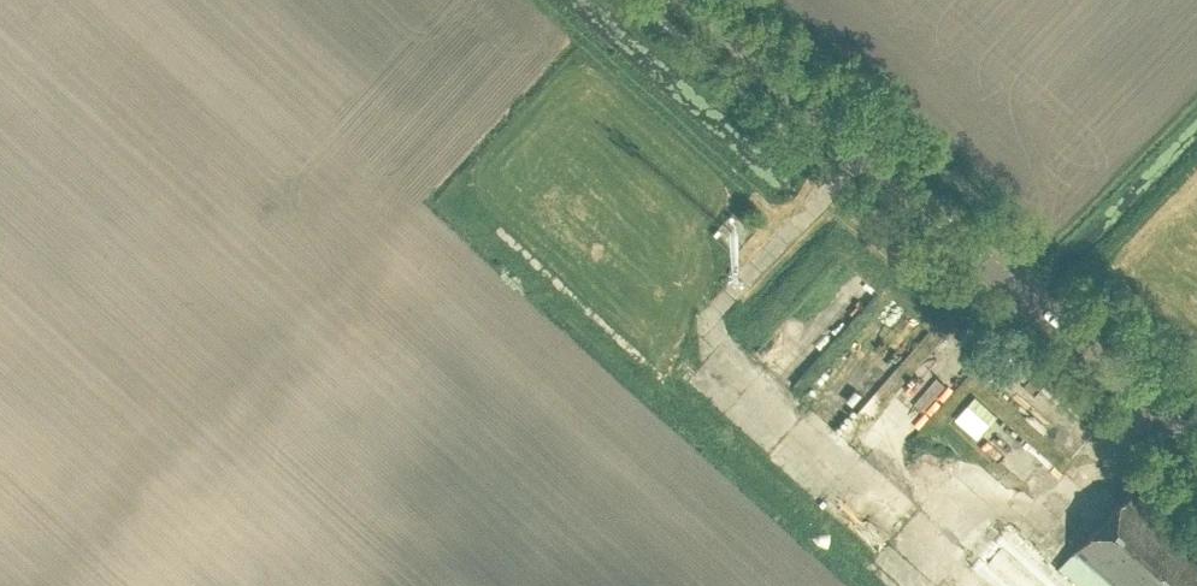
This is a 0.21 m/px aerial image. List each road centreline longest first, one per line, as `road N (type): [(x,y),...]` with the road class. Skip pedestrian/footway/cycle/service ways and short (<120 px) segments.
road 1 (tertiary): [(1196,445),(697,0)]

